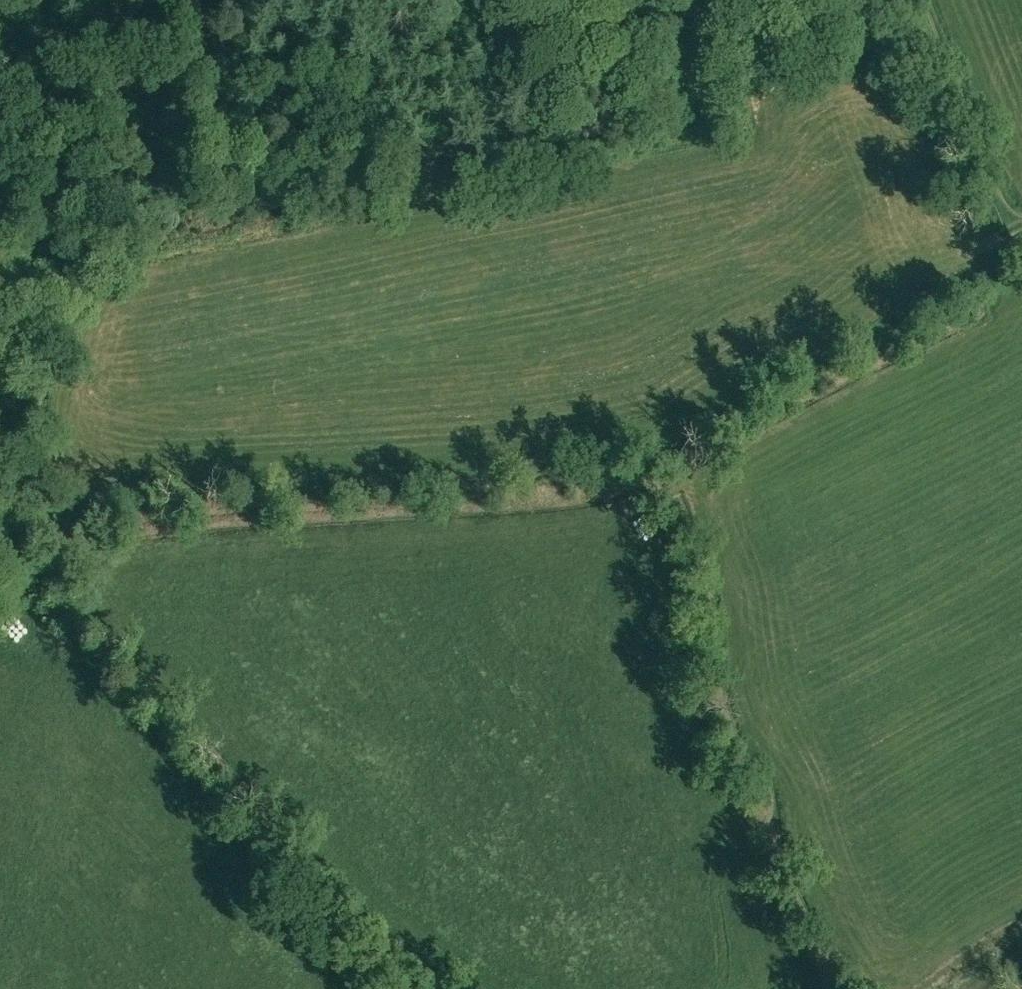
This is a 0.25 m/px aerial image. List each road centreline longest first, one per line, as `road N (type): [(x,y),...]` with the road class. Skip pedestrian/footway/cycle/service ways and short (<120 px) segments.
road 1 (track): [(921,0),(1006,202),(1021,222)]

